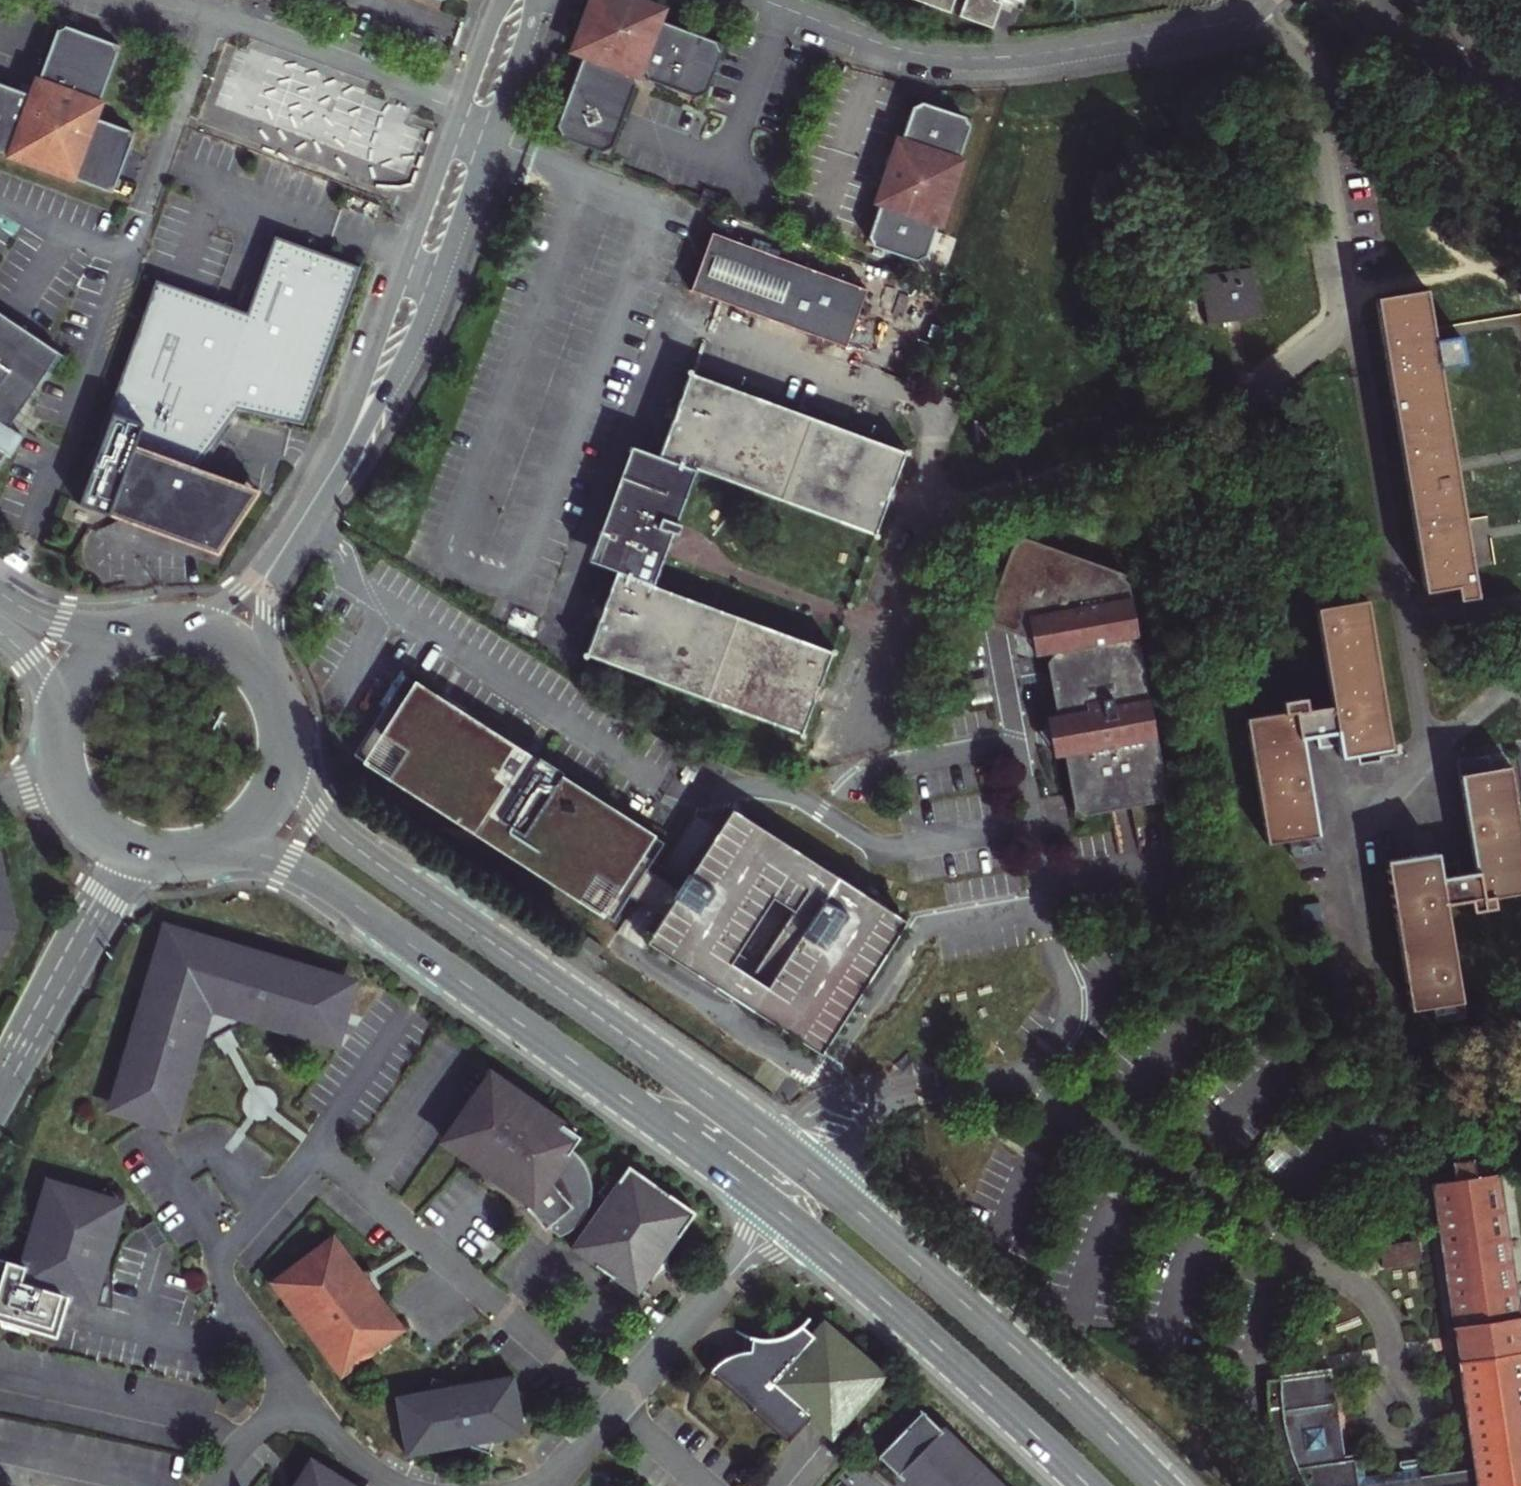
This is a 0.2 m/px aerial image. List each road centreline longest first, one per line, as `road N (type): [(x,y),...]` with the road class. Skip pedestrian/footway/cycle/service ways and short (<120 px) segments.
road 1 (secondary): [(1158,1485),(1010,1345),(772,1143),(352,845),(318,810),(287,739)]
road 2 (secondary): [(193,856),(262,857),(338,891),(790,1221)]
road 3 (unclassified): [(1264,0),(1218,26),(963,59),(878,43),(767,0)]
road 4 (tertiary): [(291,536),(374,393),(483,118)]
road 5 (unclassified): [(314,1143),(615,1407)]
road 6 (secondary): [(790,1221),(1088,1485)]
road 7 (unclassified): [(483,118),(159,0)]
road 8 (unclassified): [(314,1143),(222,1244),(223,1273),(238,1308),(291,1388)]
road 9 (motorway): [(0,1088),(106,897),(133,869),(167,857)]
road 10 (unclassified): [(790,1221),(615,1407)]
road 11 (residential): [(1520,91),(1360,0)]
road 12 (tertiary): [(282,711),(267,617),(291,536)]
road 13 (secondary): [(61,750),(69,788),(90,820),(119,843),(167,857)]
road 14 (secondary): [(193,856),(228,843),(258,820),(278,788),(287,739)]
road 15 (secondary): [(147,634),(59,625),(0,594)]
road 16 (secondary): [(147,634),(108,652),(79,683),(61,750)]
road 17 (tertiary): [(291,536),(236,594),(175,631)]
road 18 (unclassified): [(291,1388),(401,1485)]
road 19 (secondary): [(282,711),(241,654),(175,631)]
road 20 (secondary): [(0,635),(40,675),(61,750)]
road 21 (tertiary): [(483,118),(522,0)]
road 22 (unclassified): [(291,1388),(215,1485)]
road 23 (unclassified): [(615,1407),(707,1485)]

